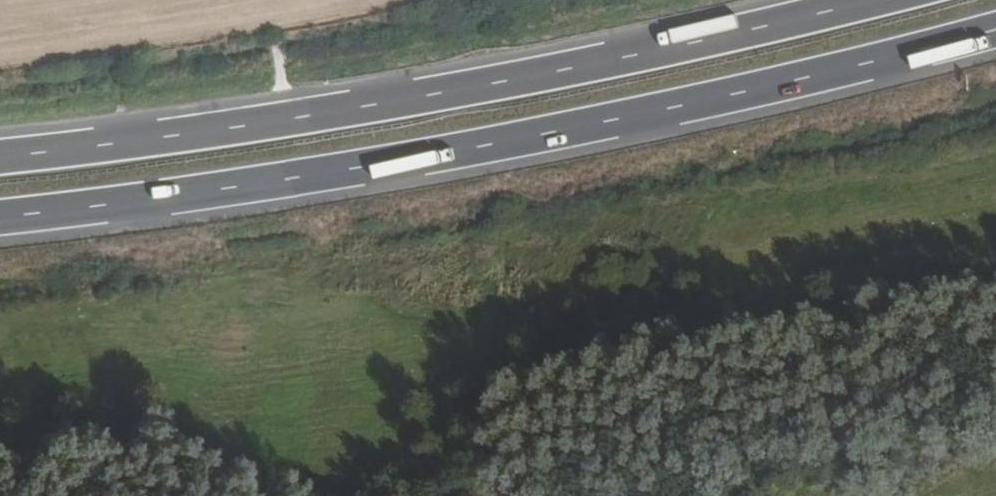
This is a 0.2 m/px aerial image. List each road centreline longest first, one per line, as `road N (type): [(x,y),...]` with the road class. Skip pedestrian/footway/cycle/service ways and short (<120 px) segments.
road 1 (trunk): [(0,216),(444,153),(995,28)]
road 2 (trunk): [(863,0),(432,94),(0,157)]

